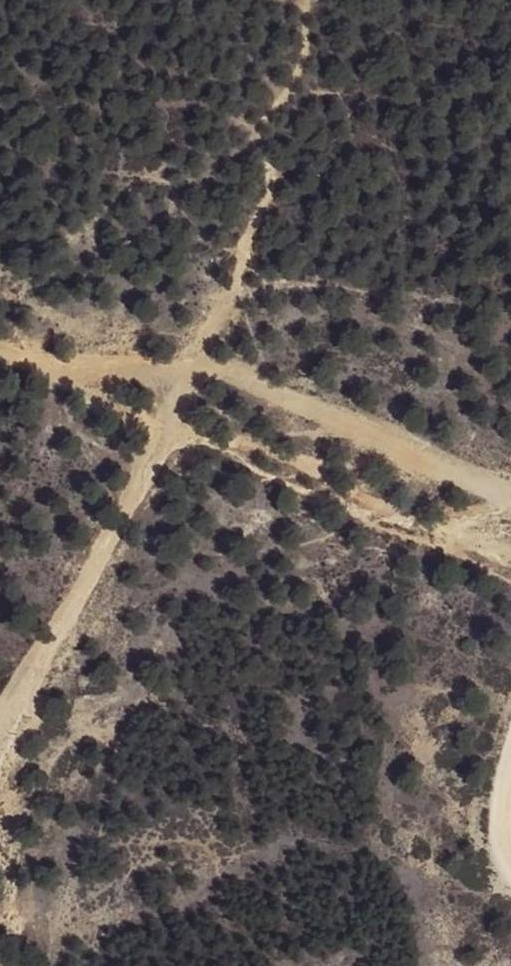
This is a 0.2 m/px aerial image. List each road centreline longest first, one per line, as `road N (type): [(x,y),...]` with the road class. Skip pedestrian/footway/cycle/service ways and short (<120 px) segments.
road 1 (track): [(510,491),(308,394),(204,364),(39,365)]
road 2 (track): [(510,555),(440,520),(335,495),(177,414)]
road 3 (track): [(177,414),(95,582),(0,712)]
road 4 (track): [(177,414),(39,365),(0,341)]

